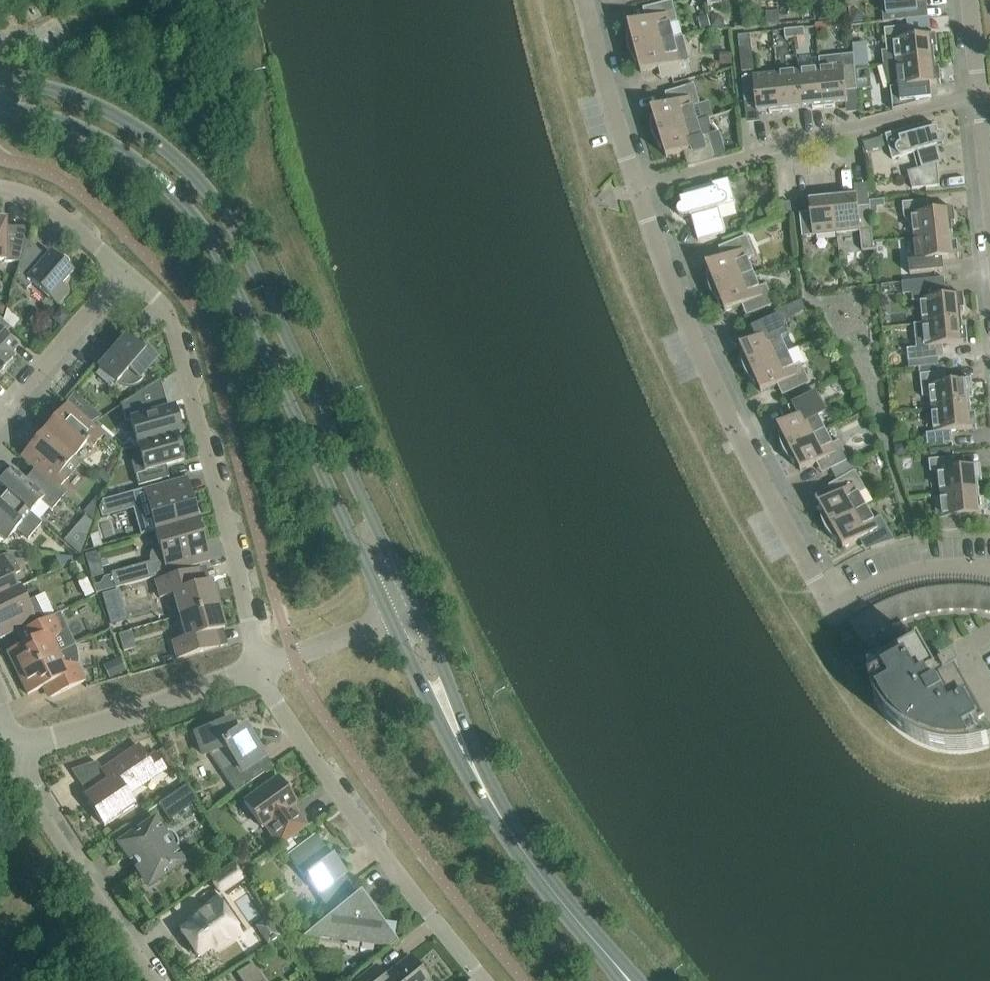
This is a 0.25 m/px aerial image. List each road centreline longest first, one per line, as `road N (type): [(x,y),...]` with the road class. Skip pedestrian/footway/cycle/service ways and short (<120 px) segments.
road 1 (tertiary): [(414,607),(213,195),(166,146),(117,115),(82,98),(0,79)]
road 2 (tertiary): [(0,105),(99,137),(157,177),(193,215),(391,617)]
road 3 (residential): [(832,610),(724,405),(638,190)]
road 4 (residential): [(126,272),(170,316),(258,668)]
road 5 (residential): [(484,980),(285,718),(258,668)]
road 6 (residential): [(638,190),(980,97)]
road 7 (tertiary): [(628,980),(543,879),(454,726)]
road 8 (residential): [(12,738),(31,790),(156,980)]
road 9 (residential): [(12,738),(57,736),(258,668)]
road 10 (residential): [(638,190),(586,0)]
road 11 (residential): [(0,415),(126,272)]
road 12 (residential): [(832,610),(922,568),(989,567)]
road 13 (residential): [(0,187),(63,216),(126,272)]
road 14 (tertiary): [(454,726),(446,673),(414,607)]
road 15 (tertiary): [(391,617),(421,681),(454,726)]

